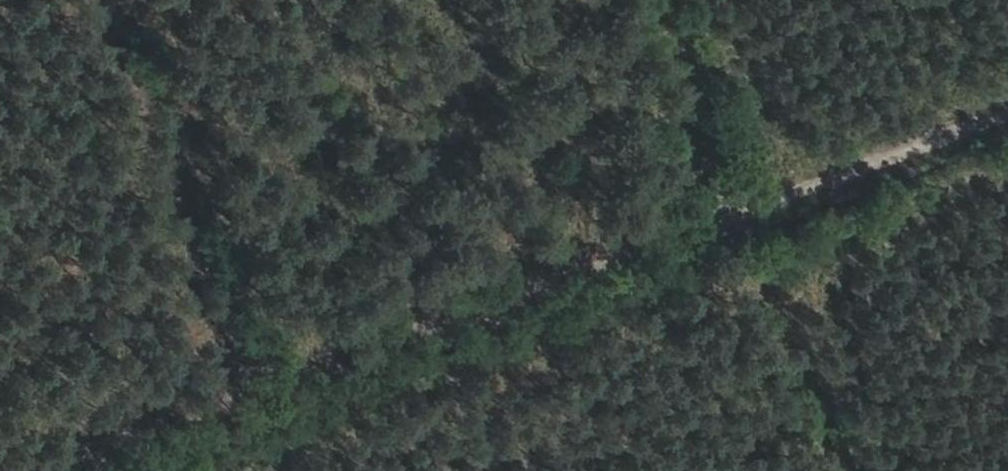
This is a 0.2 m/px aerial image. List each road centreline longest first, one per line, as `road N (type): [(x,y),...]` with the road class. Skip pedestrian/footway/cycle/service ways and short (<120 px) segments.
road 1 (track): [(59,470),(1007,123)]
road 2 (track): [(114,0),(247,402)]
road 3 (track): [(737,223),(829,470)]

